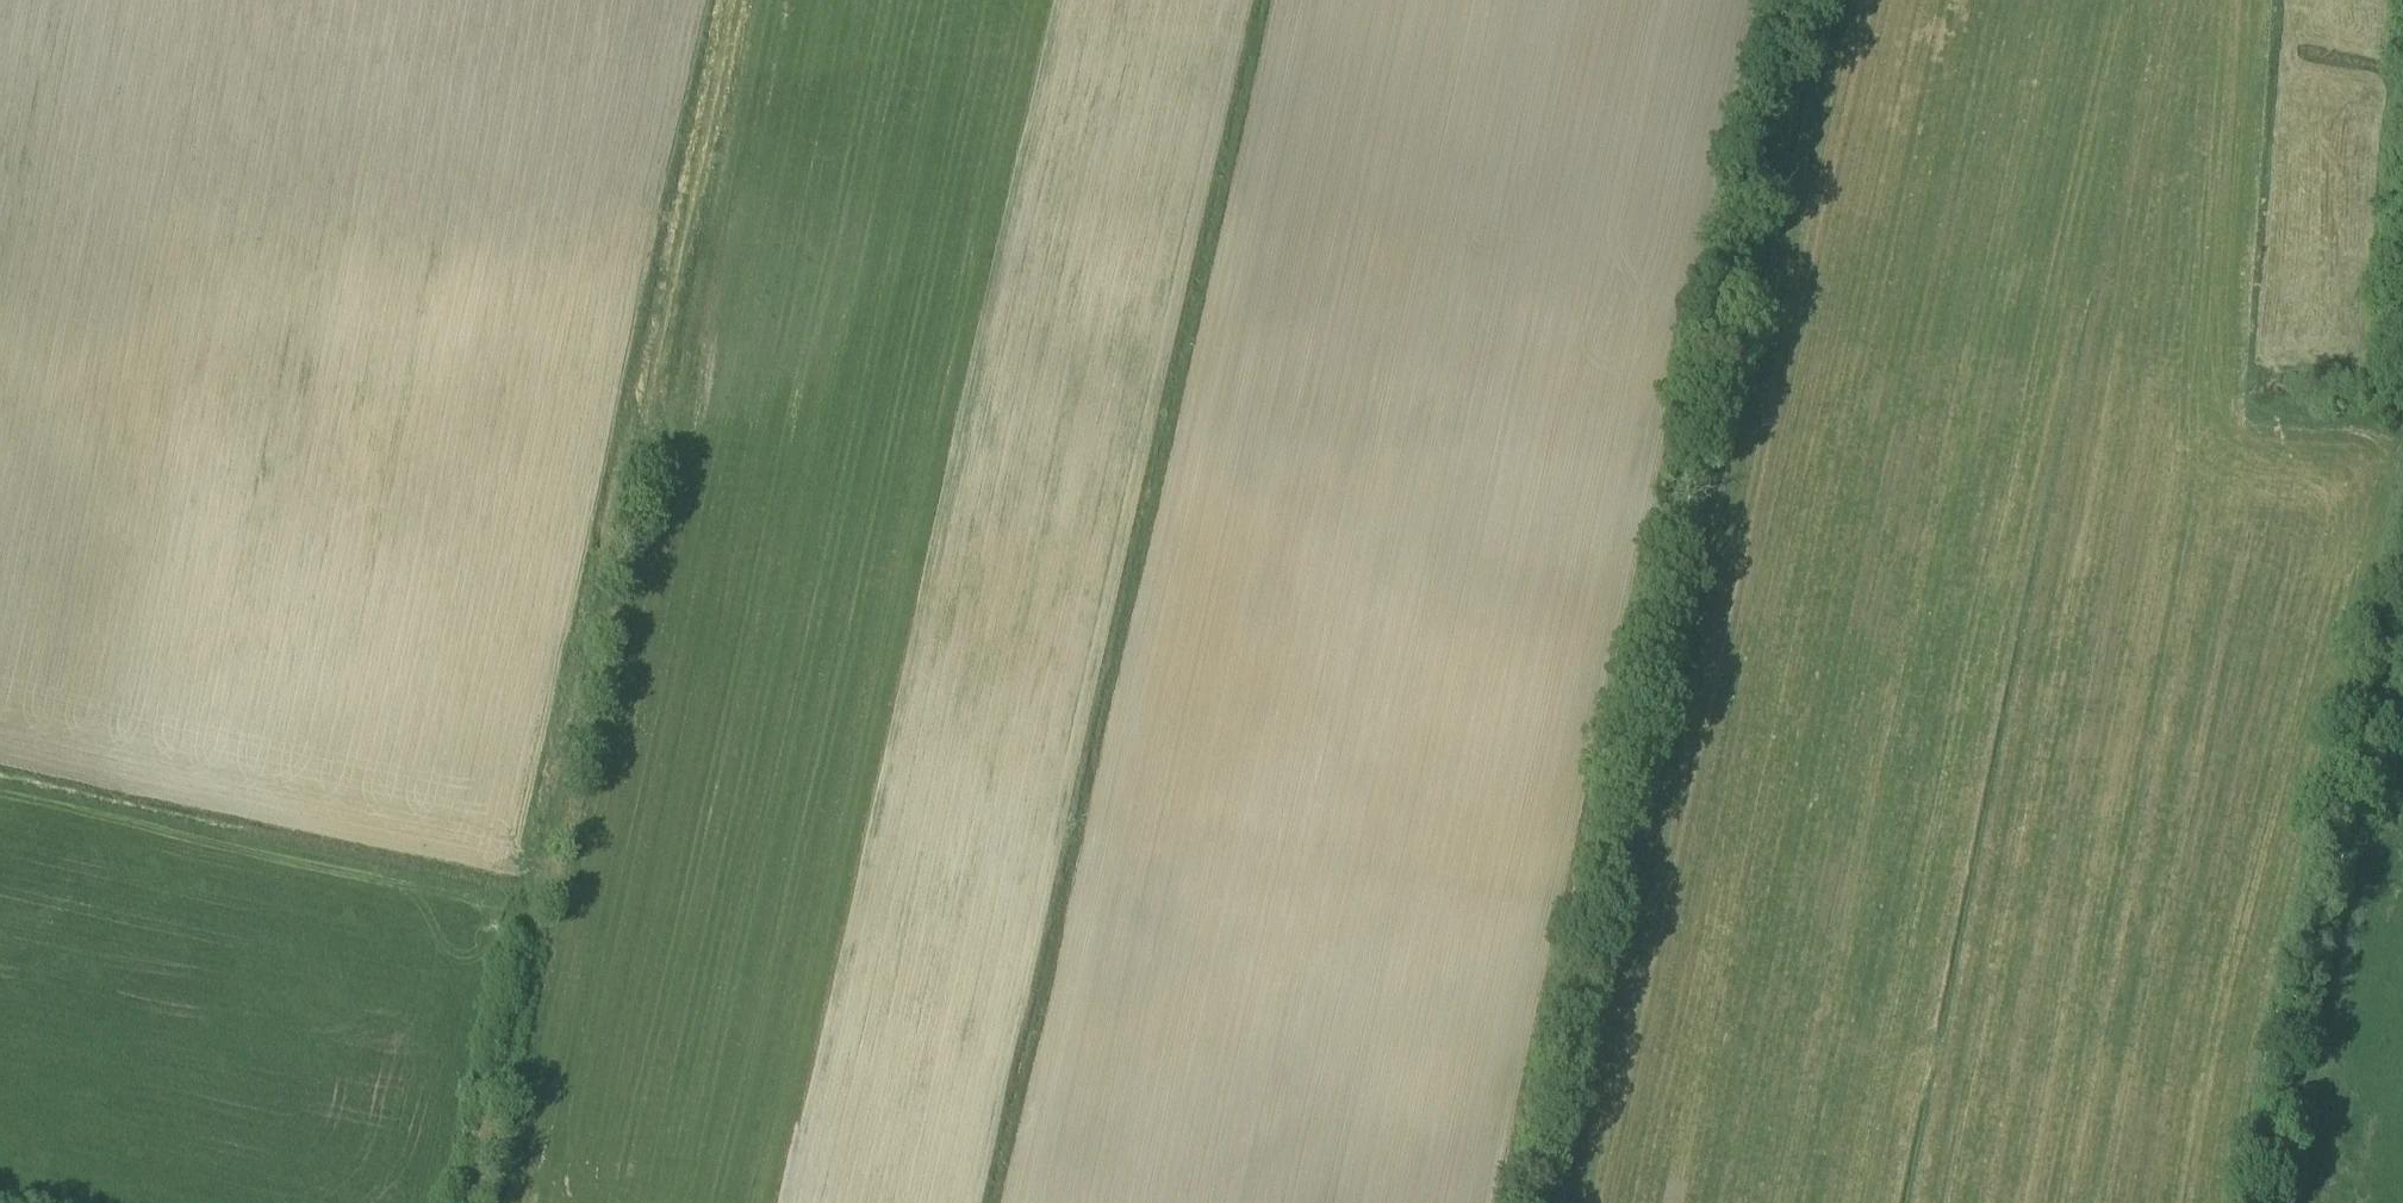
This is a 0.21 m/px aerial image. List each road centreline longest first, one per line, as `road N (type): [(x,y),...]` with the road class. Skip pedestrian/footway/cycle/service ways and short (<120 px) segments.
road 1 (track): [(1535,1202),(1801,0)]

